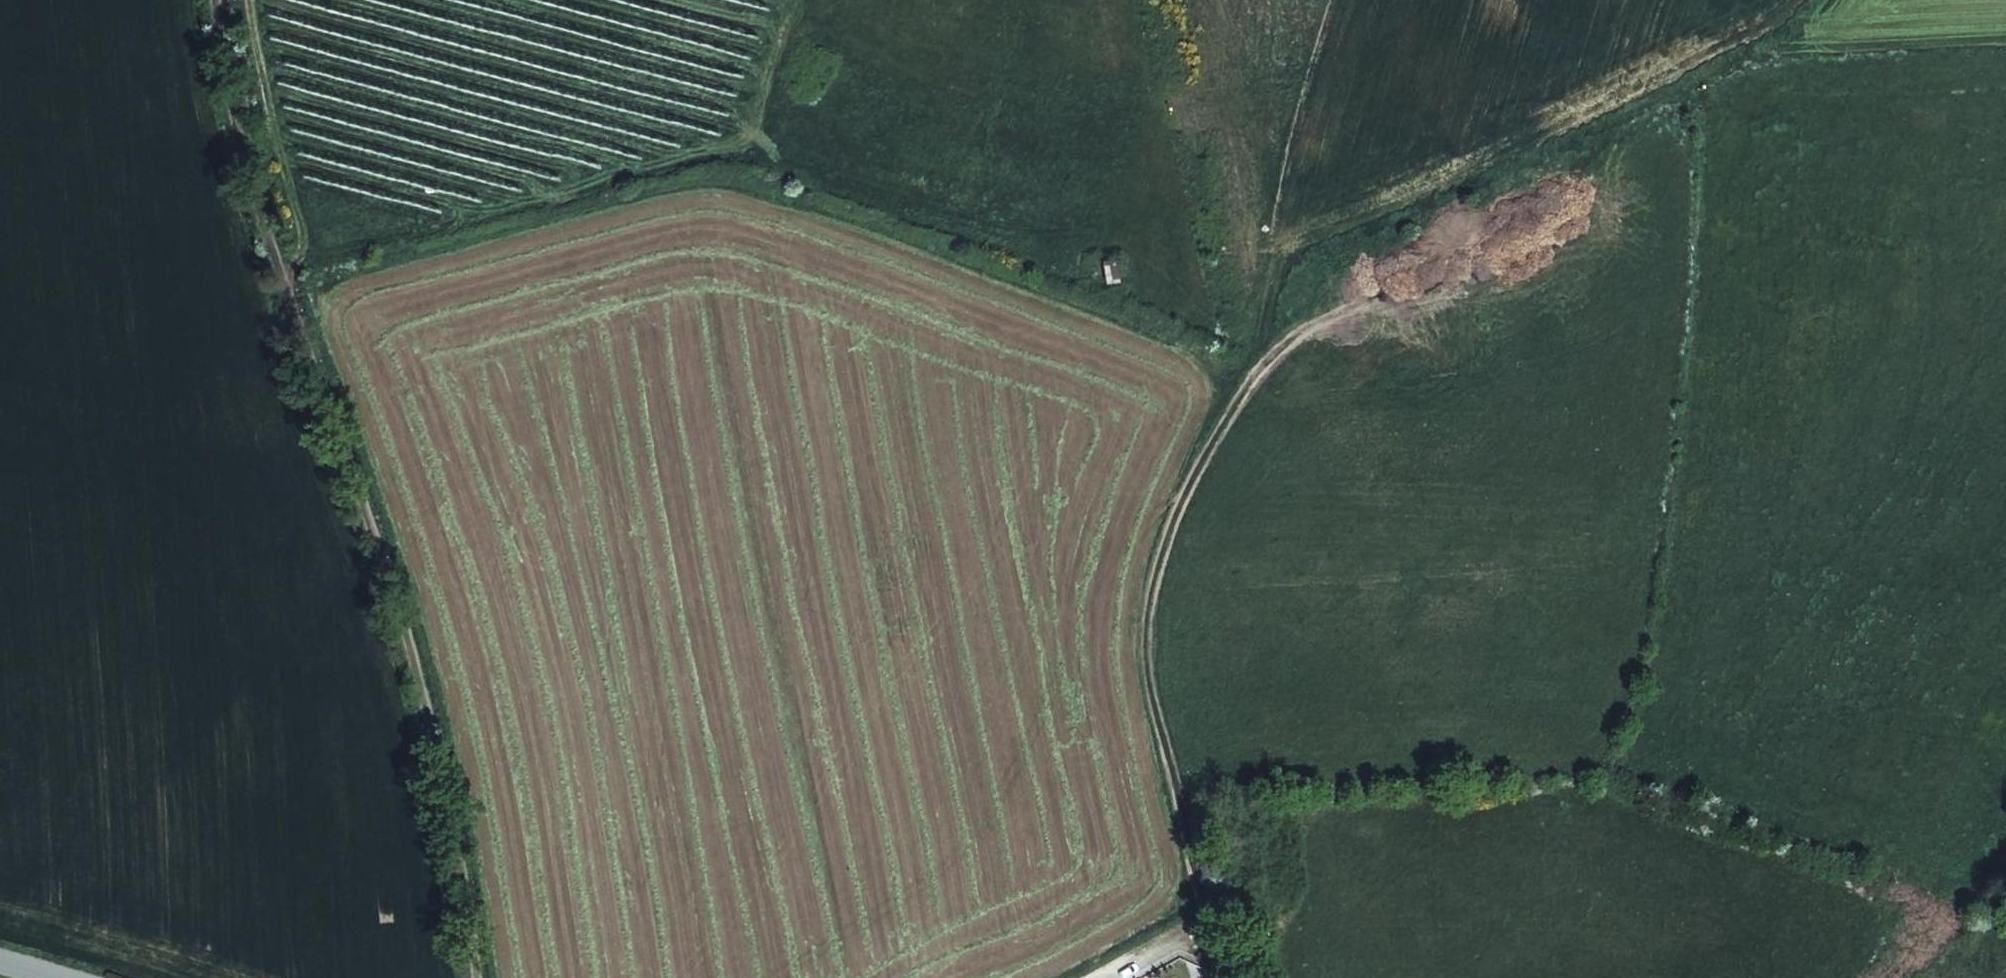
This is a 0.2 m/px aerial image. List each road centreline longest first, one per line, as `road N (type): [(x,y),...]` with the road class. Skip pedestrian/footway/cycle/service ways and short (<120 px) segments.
road 1 (track): [(465,977),(418,654),(238,90),(240,0)]
road 2 (track): [(1213,925),(1147,684),(1153,578),(1252,370)]

